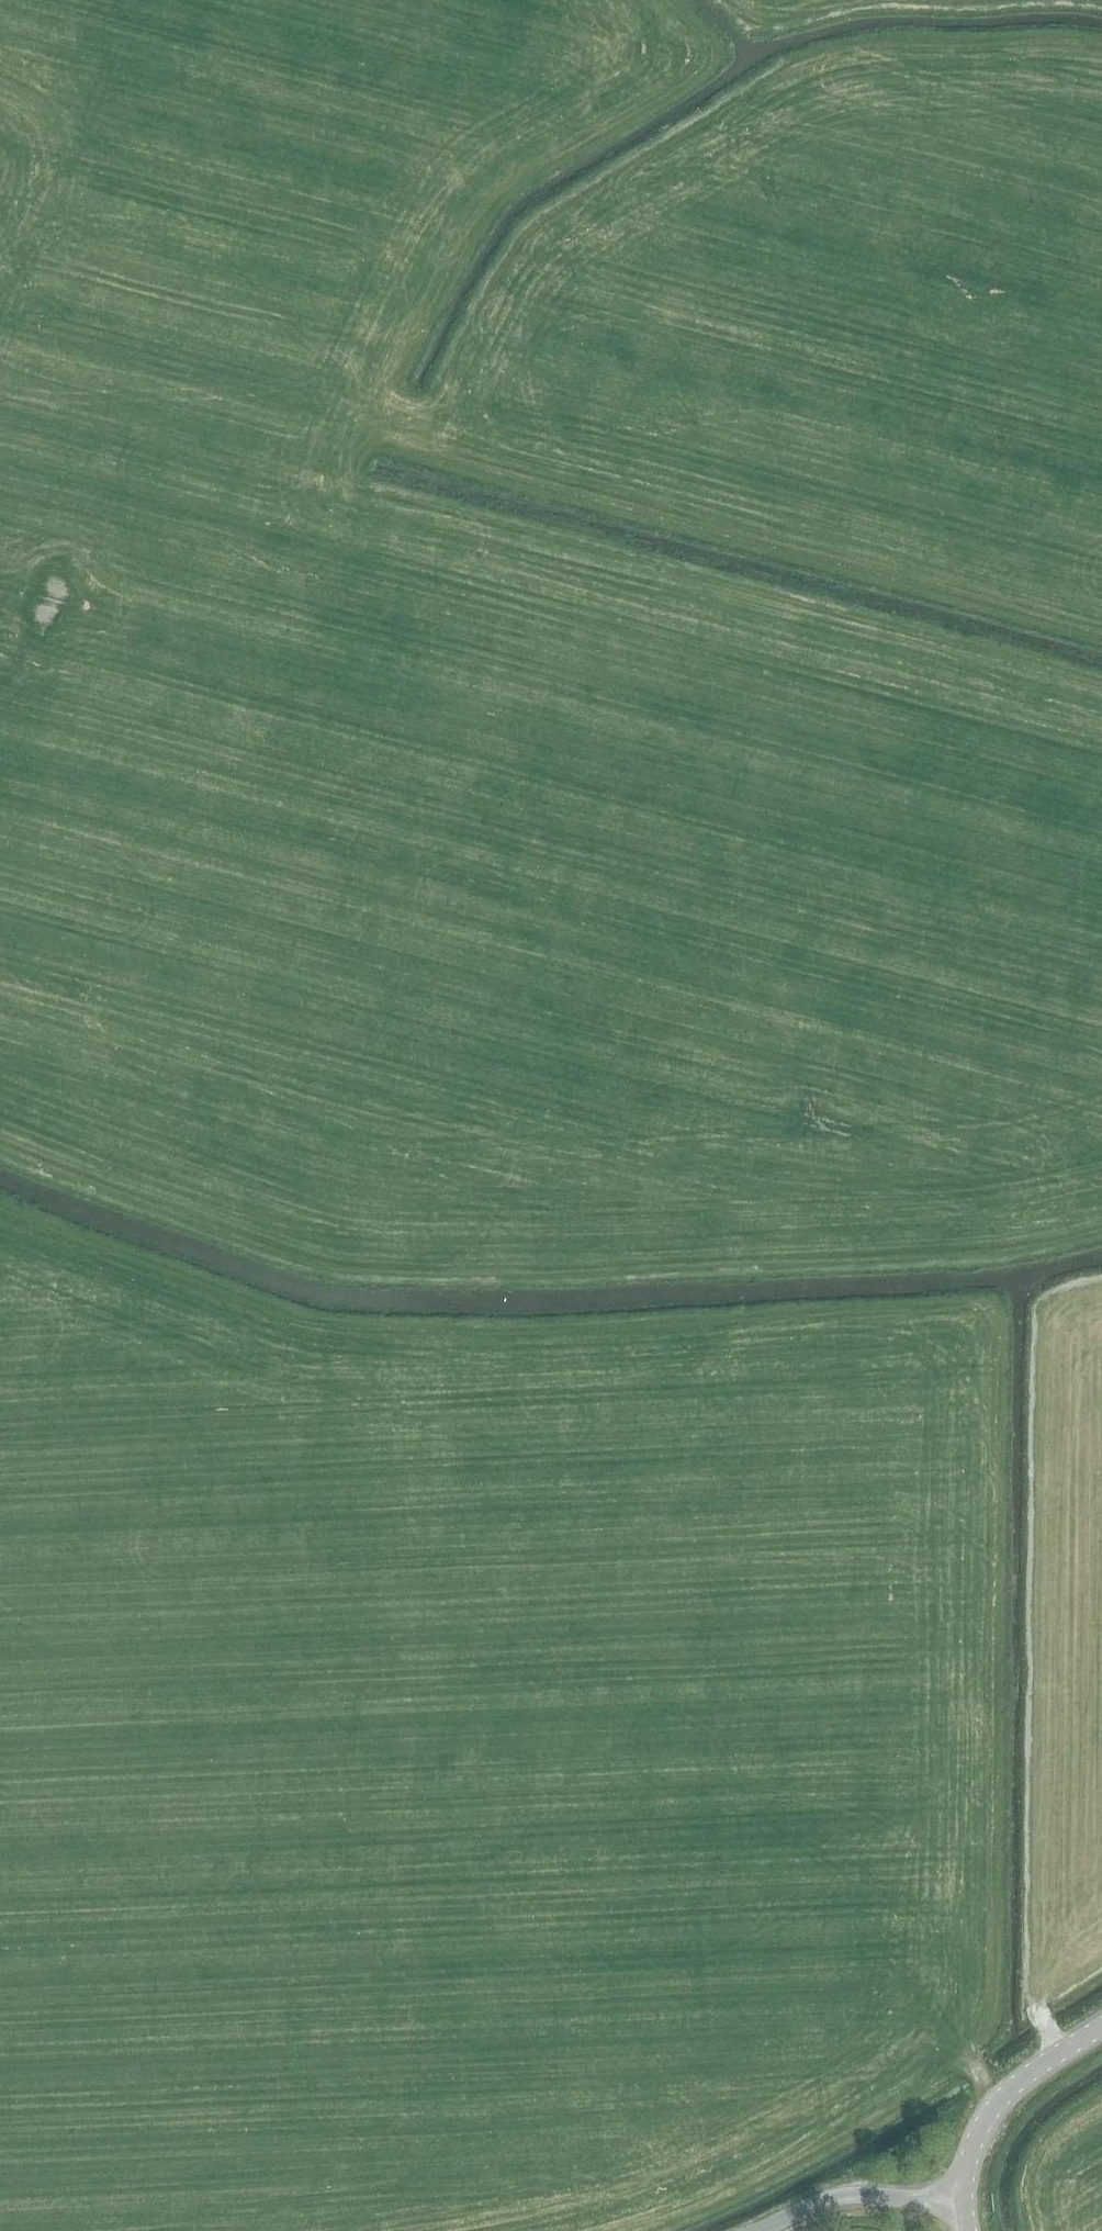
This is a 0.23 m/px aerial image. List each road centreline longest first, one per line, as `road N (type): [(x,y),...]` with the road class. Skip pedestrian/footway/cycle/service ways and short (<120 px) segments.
road 1 (tertiary): [(962,2201),(968,2154),(989,2117),(1101,2030)]
road 2 (unclassified): [(762,2230),(846,2197),(962,2201)]

